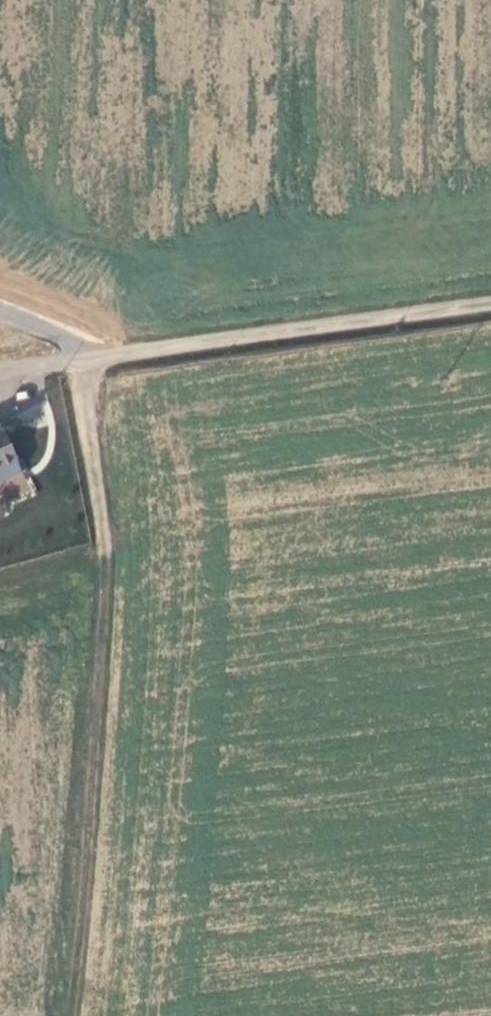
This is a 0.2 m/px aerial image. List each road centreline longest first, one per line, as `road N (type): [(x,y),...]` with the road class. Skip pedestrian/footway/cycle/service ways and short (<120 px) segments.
road 1 (unclassified): [(490,301),(0,375)]

